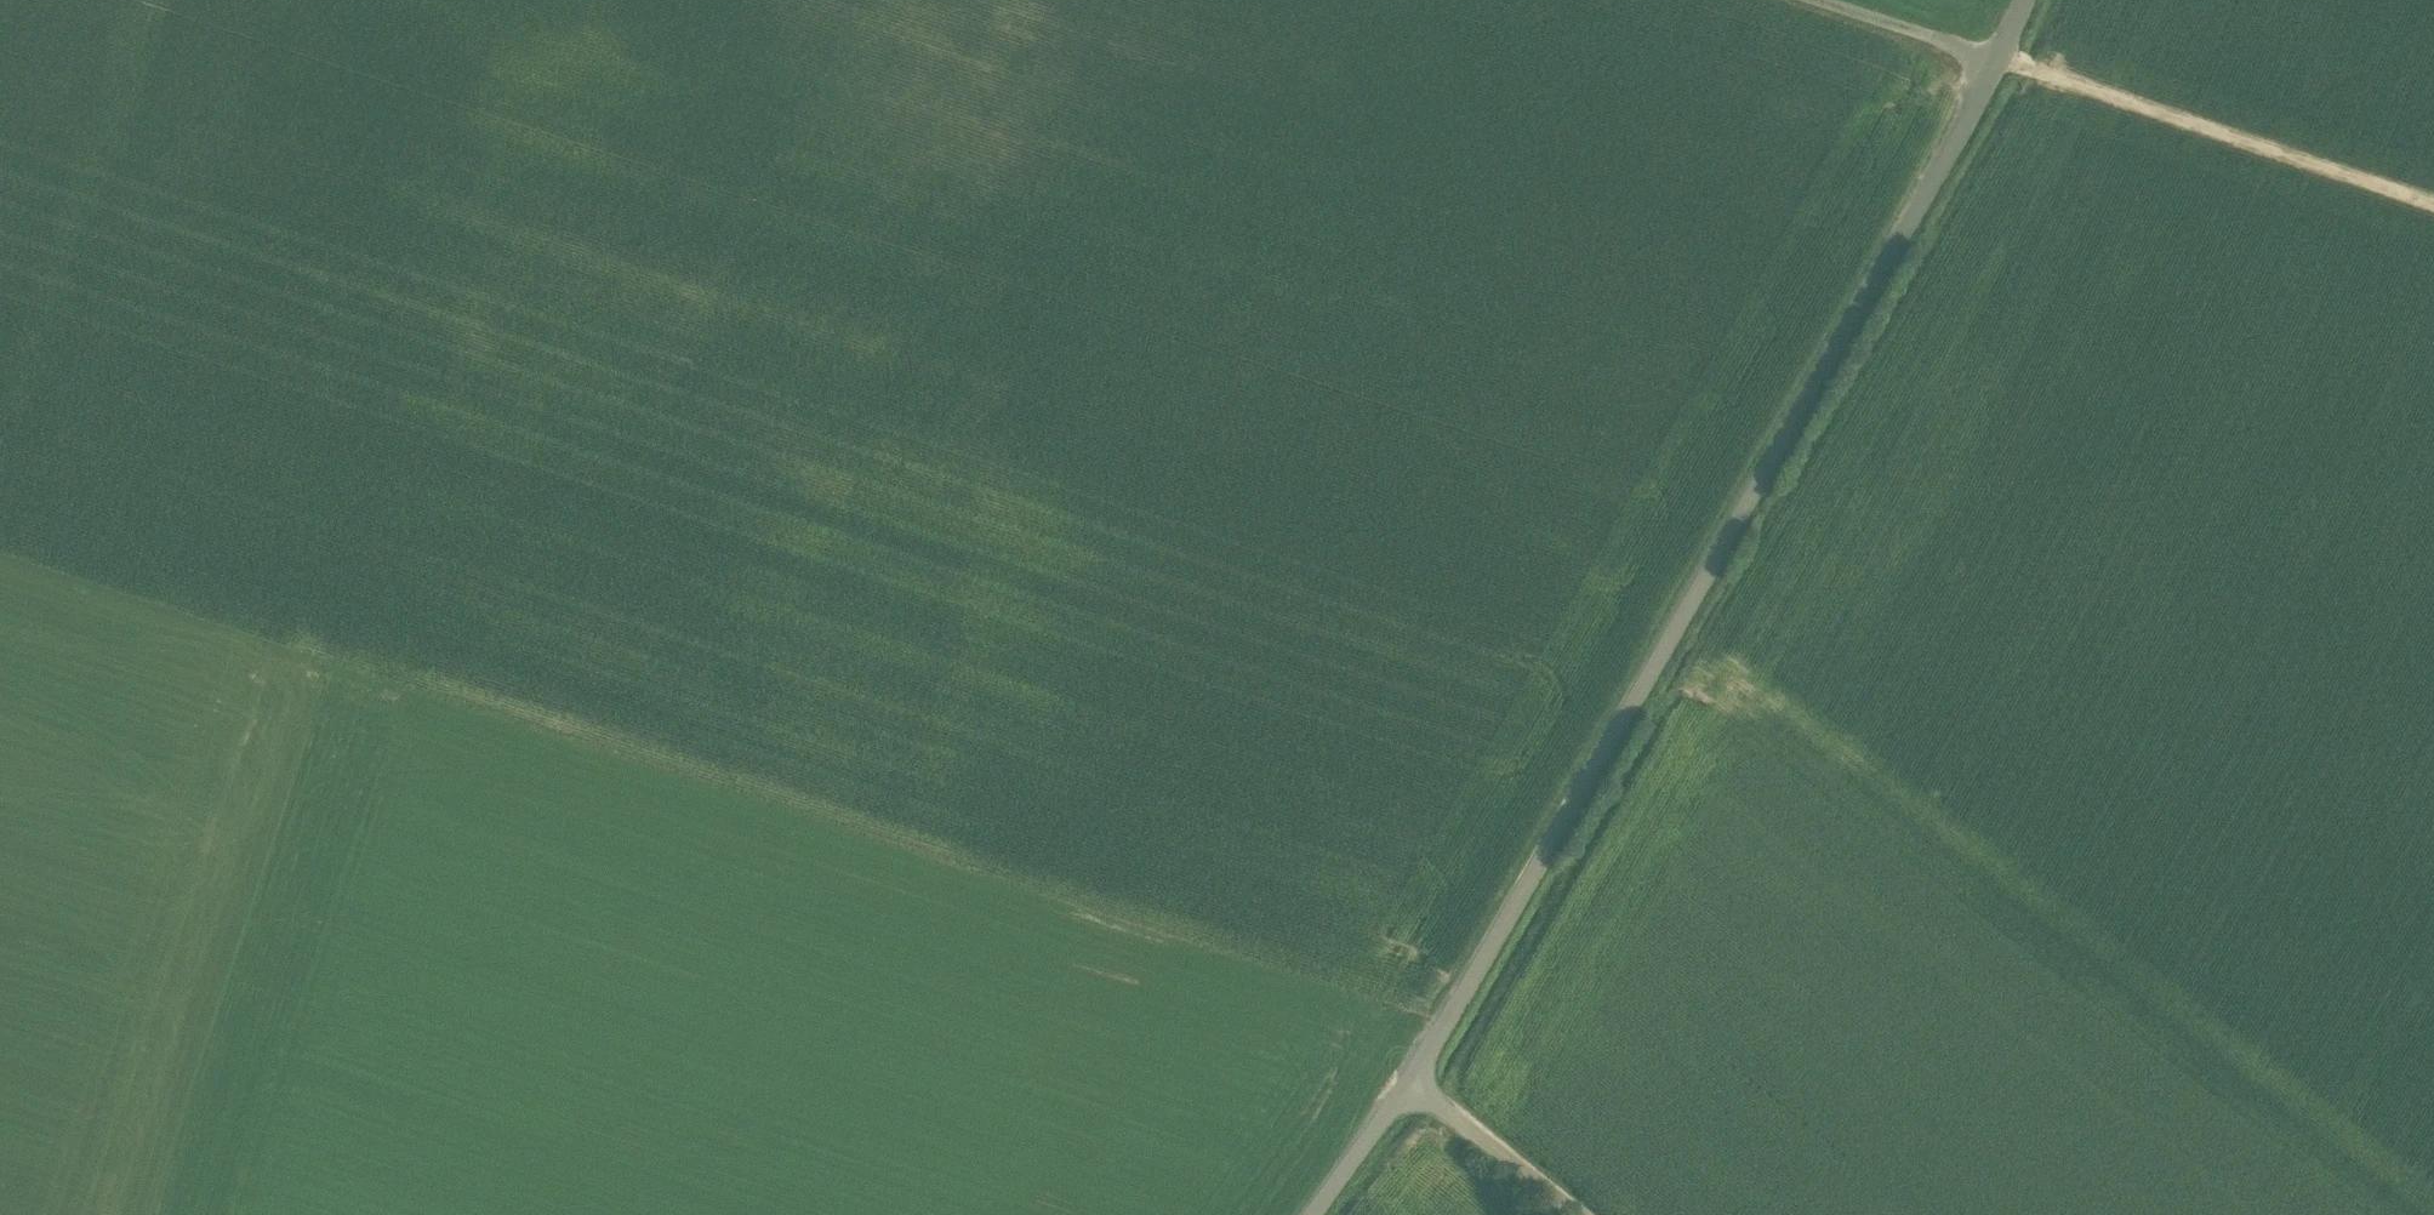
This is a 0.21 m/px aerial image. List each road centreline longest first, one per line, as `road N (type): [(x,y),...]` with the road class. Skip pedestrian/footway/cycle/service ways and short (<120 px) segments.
road 1 (unclassified): [(1409,1071),(1557,843),(1798,442),(2004,45)]
road 2 (unclassified): [(2004,45),(2433,190)]
road 3 (unclassified): [(1409,1071),(1594,1214)]
road 4 (unclassified): [(1307,1214),(1409,1071)]
road 5 (unclassified): [(2004,45),(1869,0)]

